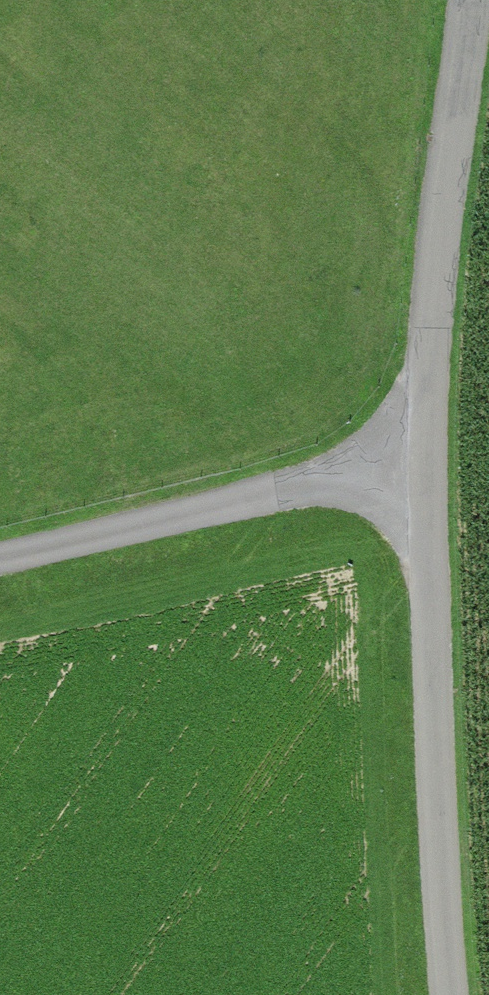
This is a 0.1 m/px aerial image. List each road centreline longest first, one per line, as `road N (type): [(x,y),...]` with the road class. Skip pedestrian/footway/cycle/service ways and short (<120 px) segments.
road 1 (unclassified): [(467,0),(421,467),(451,994)]
road 2 (track): [(0,558),(421,467)]

